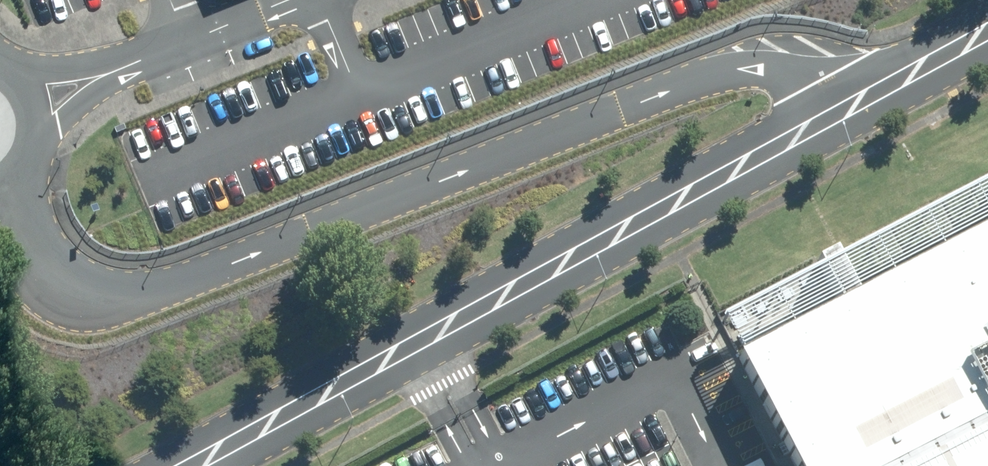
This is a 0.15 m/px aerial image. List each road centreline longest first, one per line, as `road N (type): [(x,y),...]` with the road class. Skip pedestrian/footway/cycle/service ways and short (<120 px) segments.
road 1 (unclassified): [(30,144),(23,216),(42,267),(71,290),(112,300),(740,67),(807,69),(846,107)]
road 2 (unclassified): [(180,465),(846,107)]
road 3 (unclassified): [(846,107),(987,30)]

